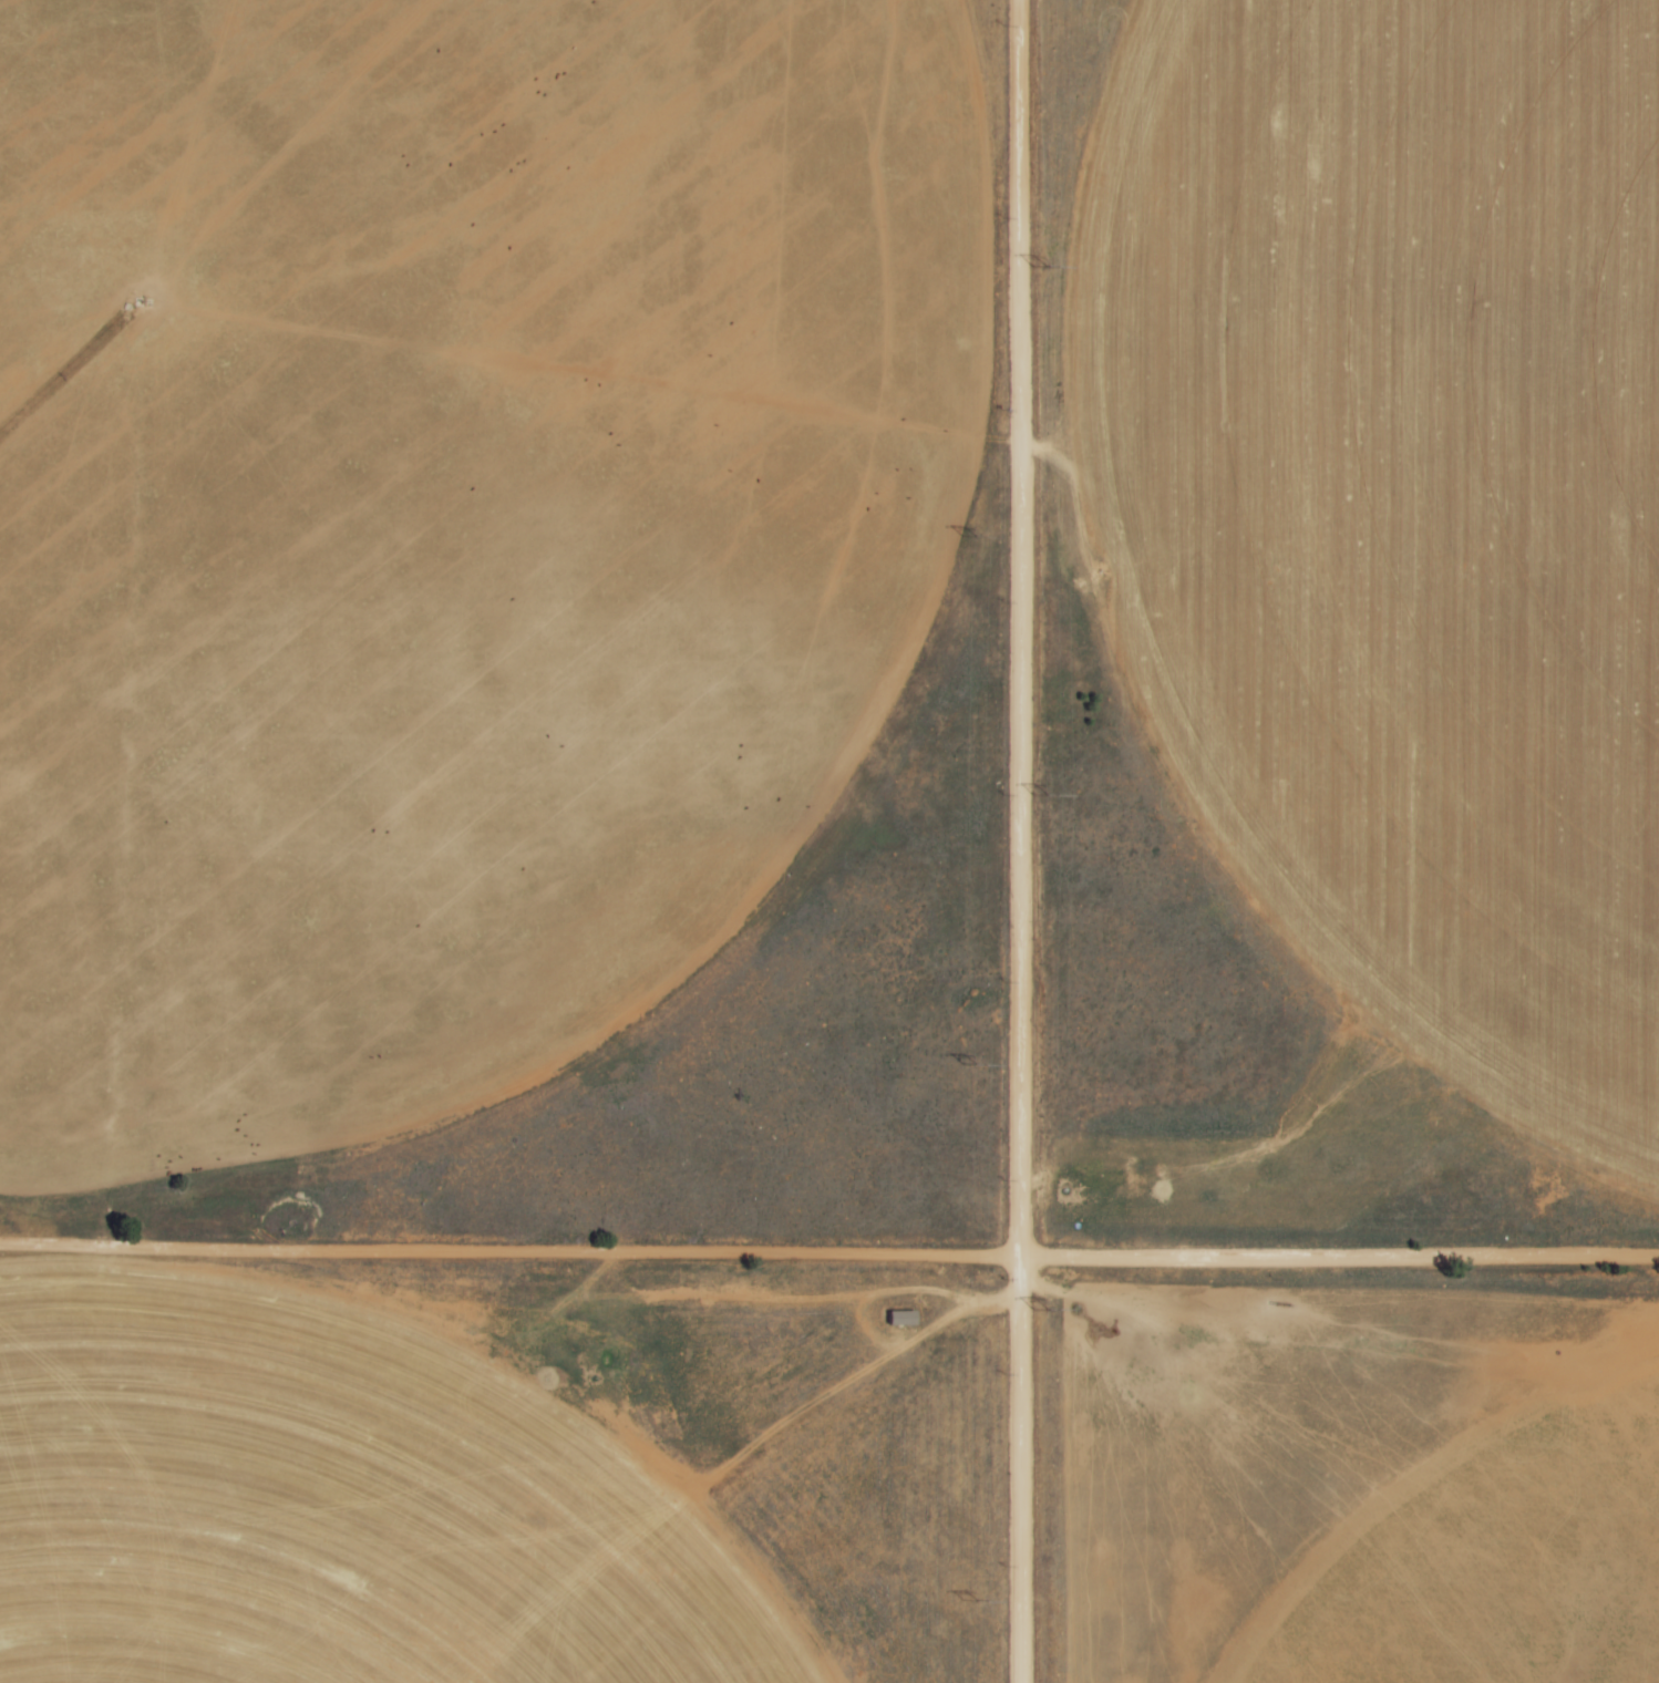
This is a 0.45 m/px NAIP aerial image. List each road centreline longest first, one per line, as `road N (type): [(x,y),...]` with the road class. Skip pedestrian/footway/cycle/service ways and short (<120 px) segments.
road 1 (residential): [(1028,1682),(1018,193),(1024,0)]
road 2 (residential): [(0,1249),(1658,1261)]

